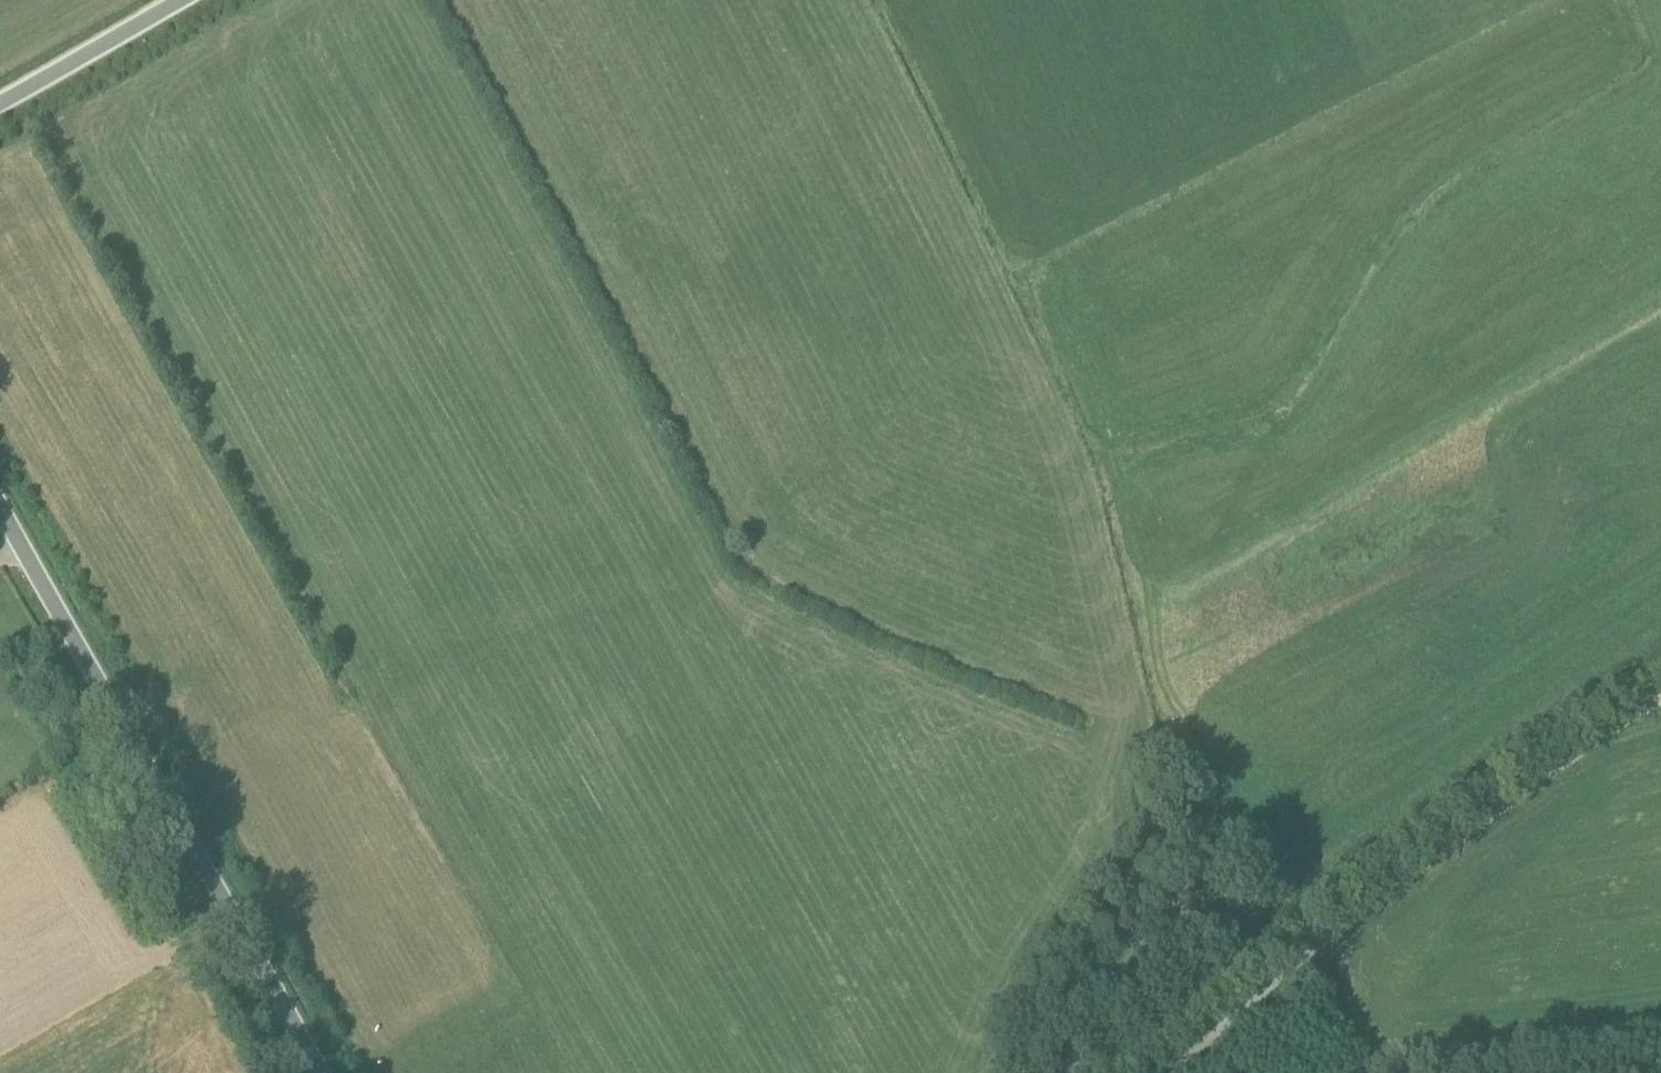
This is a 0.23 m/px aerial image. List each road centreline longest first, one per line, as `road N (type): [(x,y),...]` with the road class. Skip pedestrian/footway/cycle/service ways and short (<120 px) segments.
road 1 (unclassified): [(325,1072),(0,505)]
road 2 (track): [(1660,705),(1534,788),(1176,1072)]
road 3 (unclassified): [(0,102),(175,0)]

